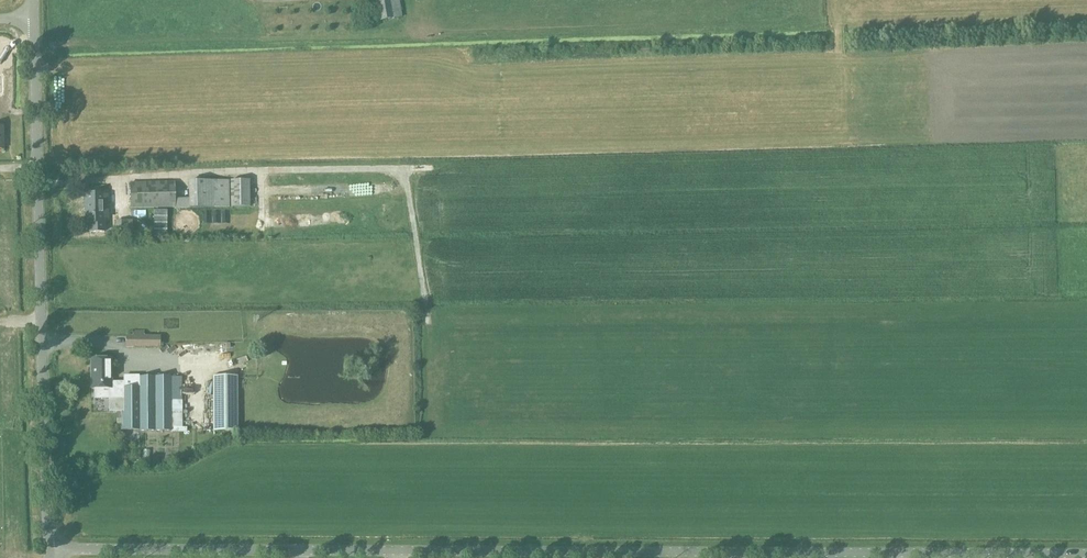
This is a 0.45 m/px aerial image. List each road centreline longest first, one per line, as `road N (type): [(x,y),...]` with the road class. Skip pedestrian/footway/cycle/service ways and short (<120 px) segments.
road 1 (unclassified): [(1086,555),(48,546)]
road 2 (tertiary): [(42,319),(36,20)]
road 3 (tertiary): [(48,546),(42,319)]

